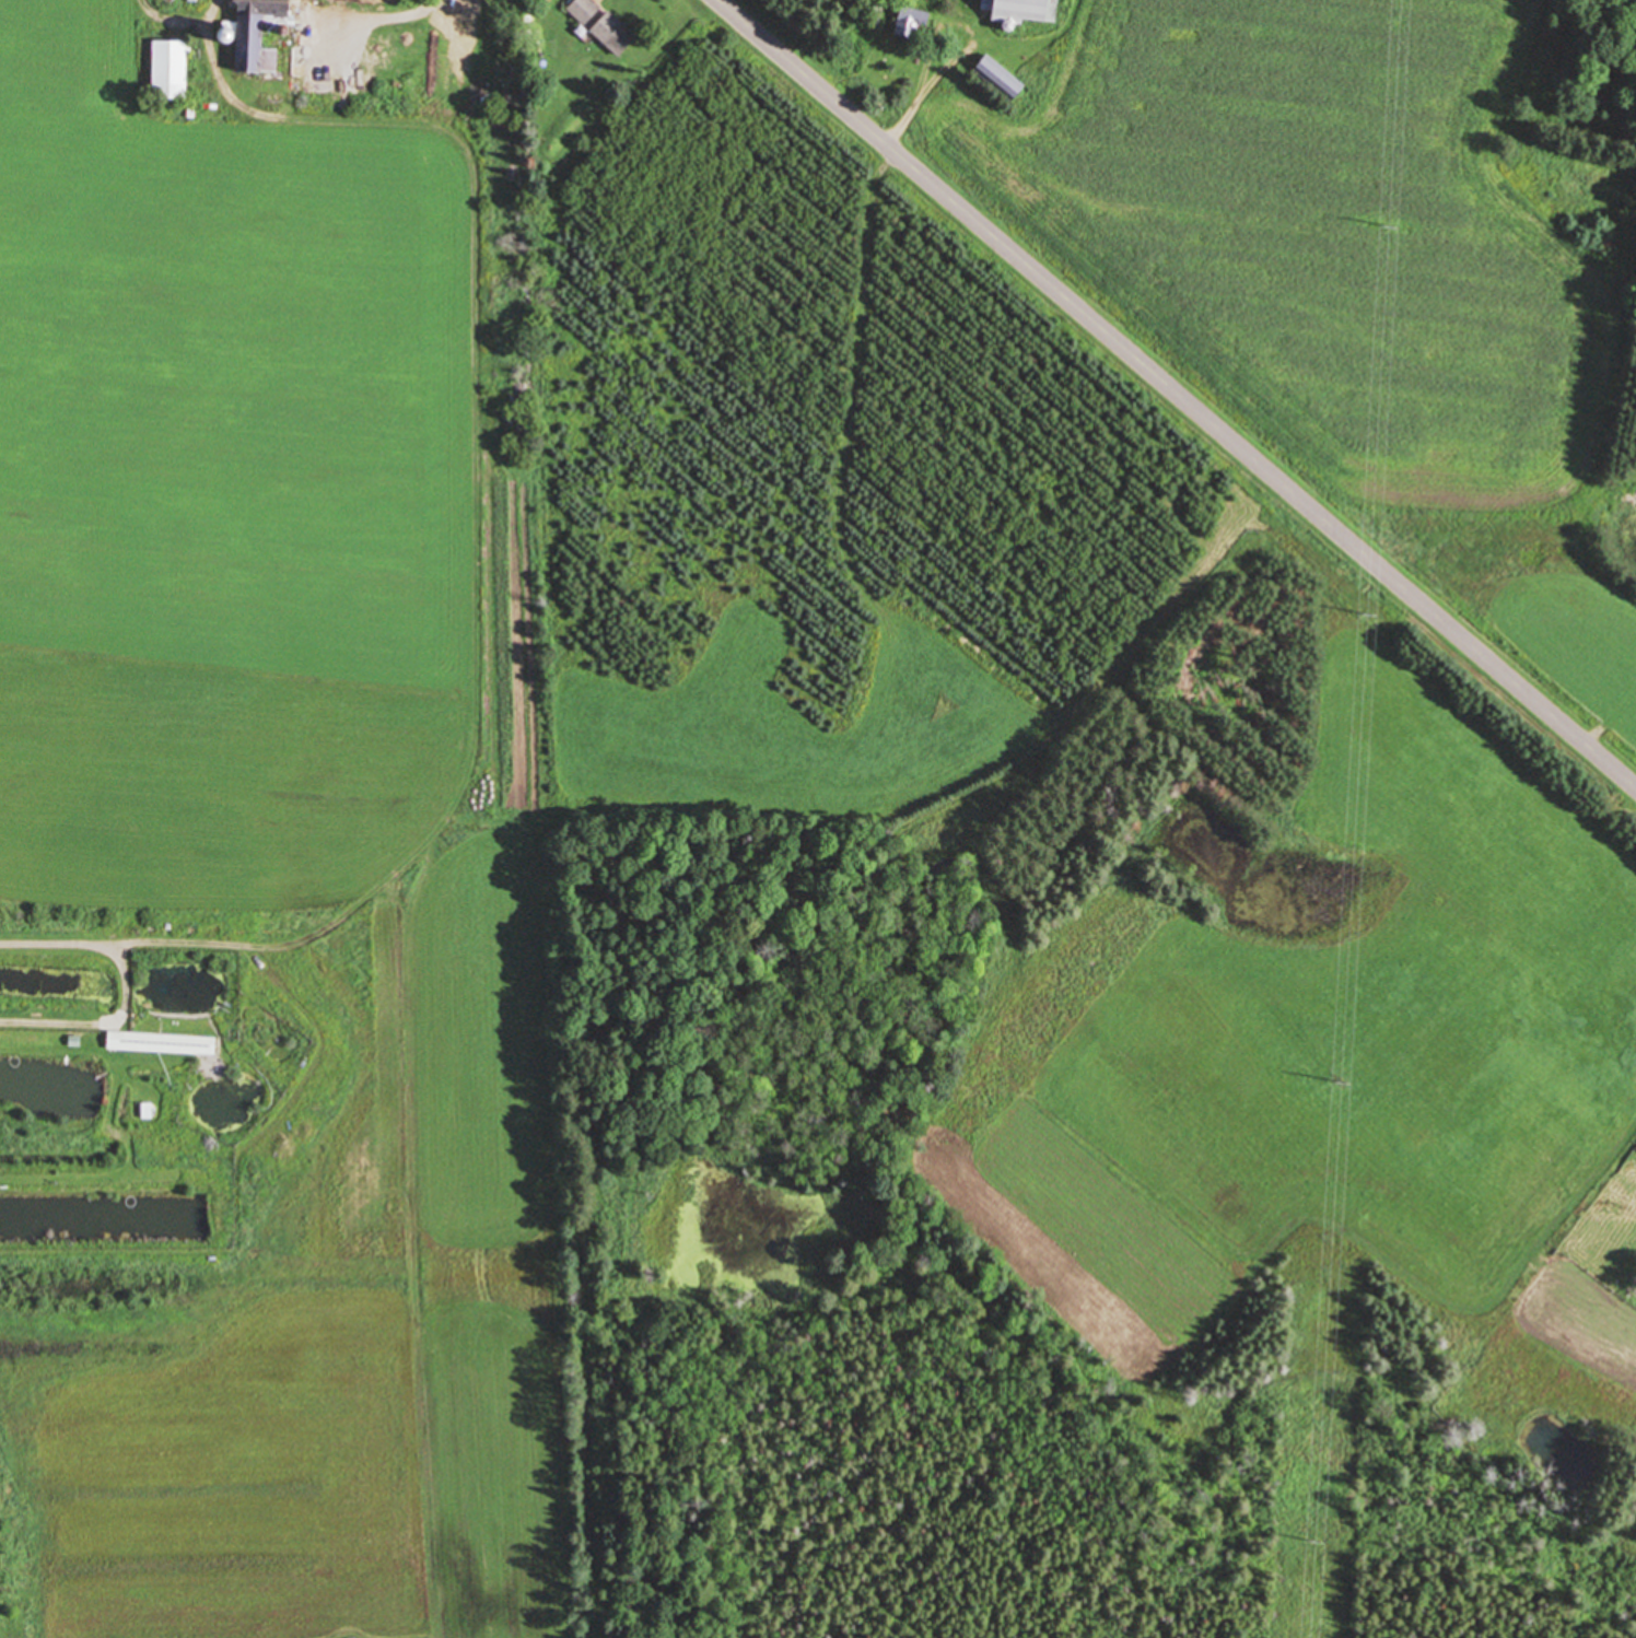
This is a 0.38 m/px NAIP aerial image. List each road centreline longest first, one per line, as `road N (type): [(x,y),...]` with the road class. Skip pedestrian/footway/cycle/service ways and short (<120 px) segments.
road 1 (tertiary): [(1635,786),(718,0)]

